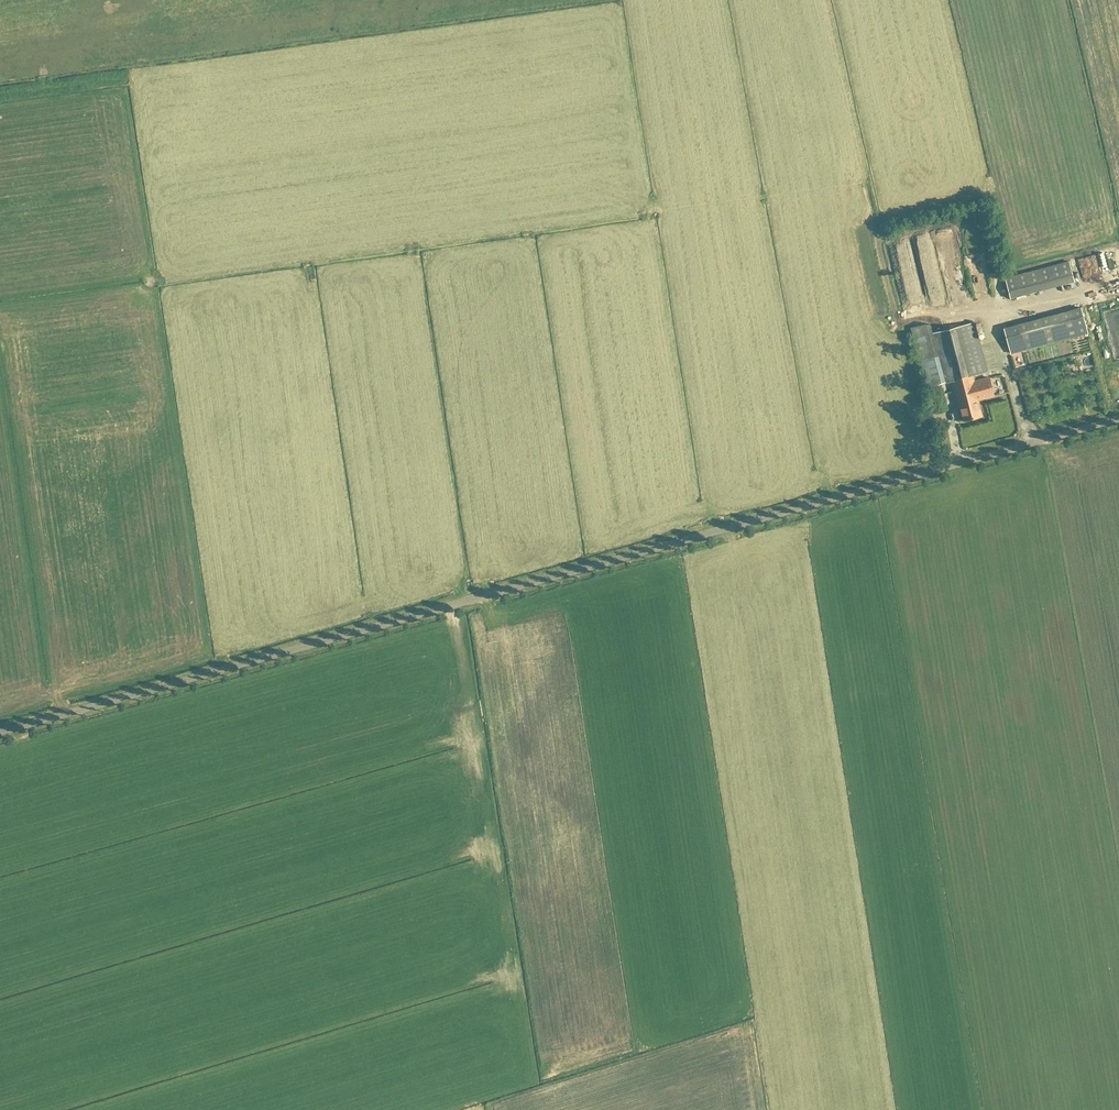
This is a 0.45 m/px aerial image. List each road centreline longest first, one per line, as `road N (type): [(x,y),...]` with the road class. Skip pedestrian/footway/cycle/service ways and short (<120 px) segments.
road 1 (unclassified): [(0,732),(1118,419)]

